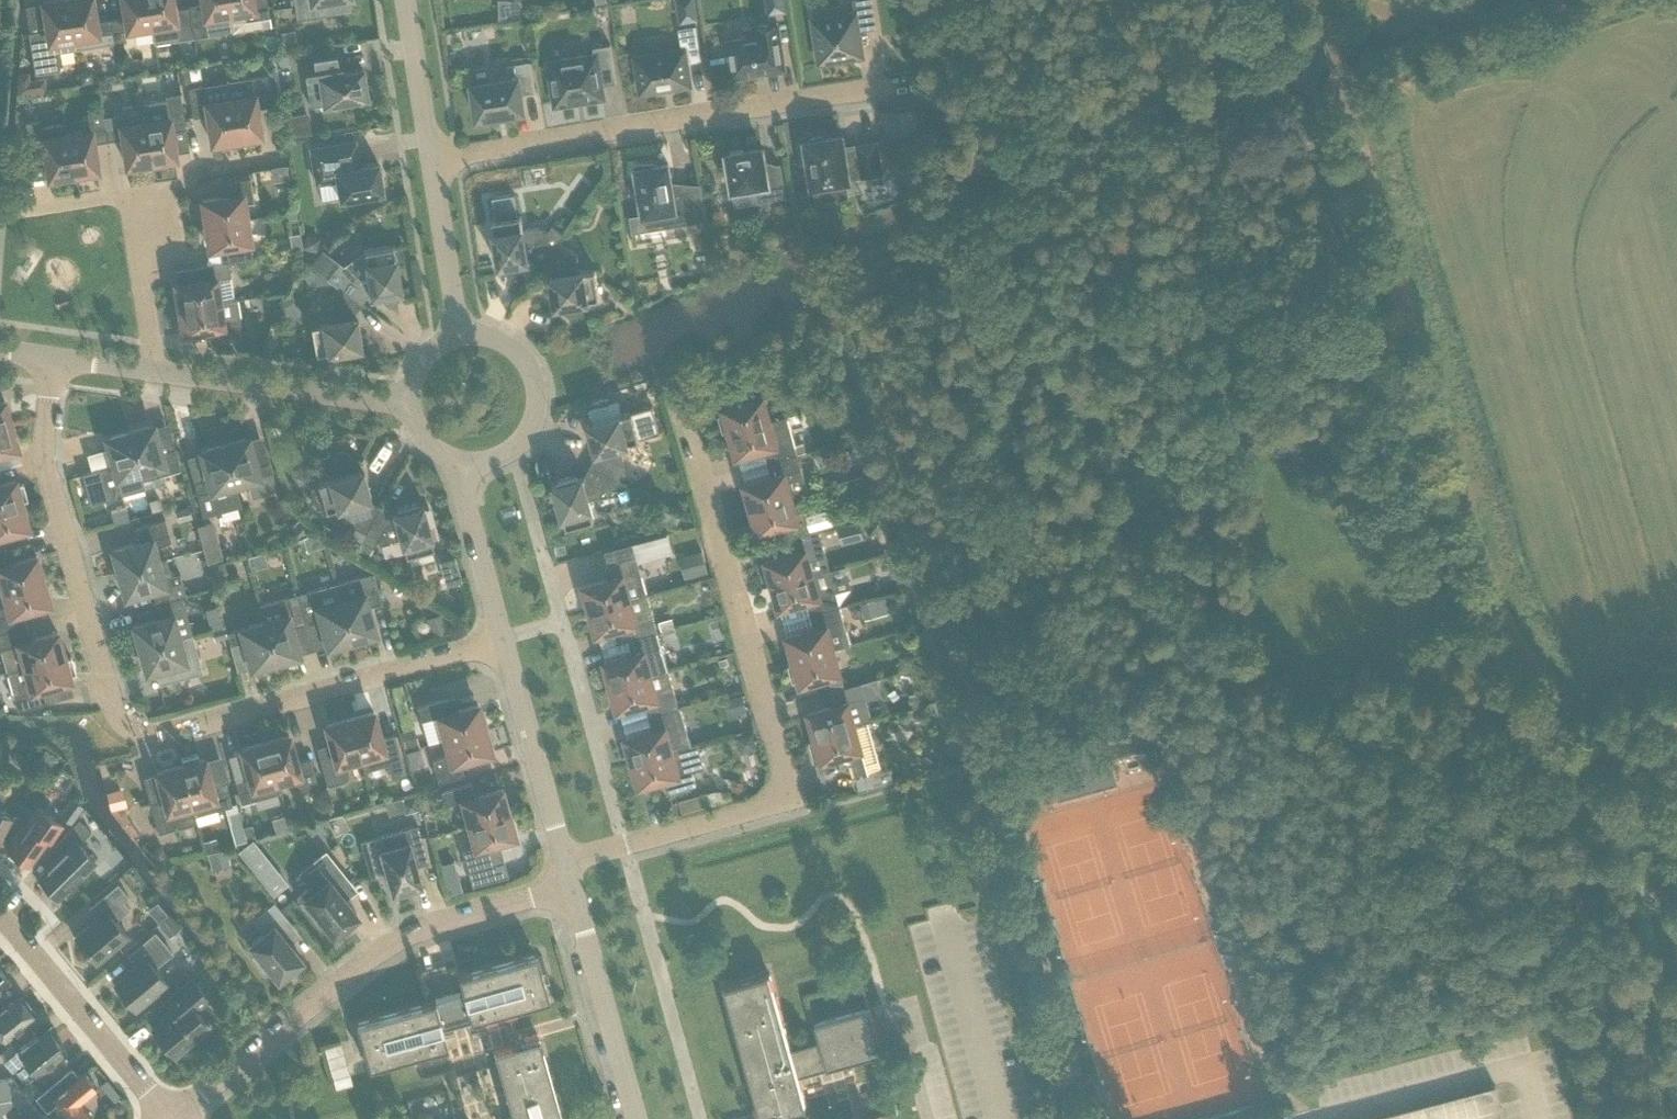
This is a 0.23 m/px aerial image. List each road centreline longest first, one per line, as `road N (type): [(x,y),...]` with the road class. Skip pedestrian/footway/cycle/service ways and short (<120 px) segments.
road 1 (residential): [(503,640),(170,733),(127,727),(112,706),(42,454),(54,357)]
road 2 (residential): [(566,862),(791,799),(681,402)]
road 3 (residential): [(170,1118),(395,941),(572,885)]
road 4 (residential): [(431,158),(892,85)]
road 5 (unclassified): [(410,405),(148,370)]
road 6 (residential): [(170,1118),(0,916)]
road 7 (unclassified): [(637,1118),(572,885)]
road 8 (unclassified): [(566,862),(503,640)]
road 9 (unclassified): [(465,462),(499,457),(519,443),(538,398),(526,362),(508,345),(460,336)]
road 10 (unclassified): [(503,640),(464,498),(465,462)]
road 11 (residential): [(460,336),(431,158)]
road 12 (residential): [(148,370),(151,342),(128,195)]
road 13 (residential): [(128,195),(176,188),(199,170),(287,156)]
road 14 (residential): [(431,158),(405,0)]

